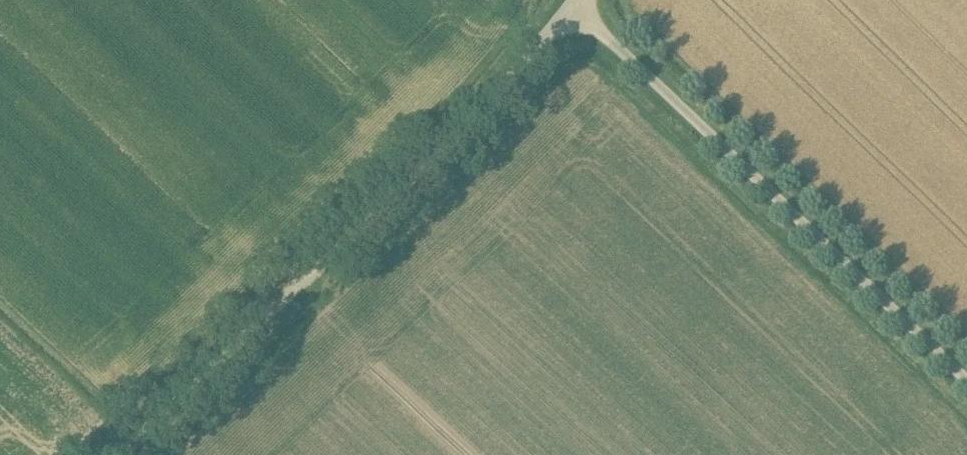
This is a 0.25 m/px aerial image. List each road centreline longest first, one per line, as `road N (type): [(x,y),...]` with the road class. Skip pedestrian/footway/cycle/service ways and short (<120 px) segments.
road 1 (unclassified): [(116,454),(577,9)]
road 2 (unclassified): [(966,382),(577,9)]

